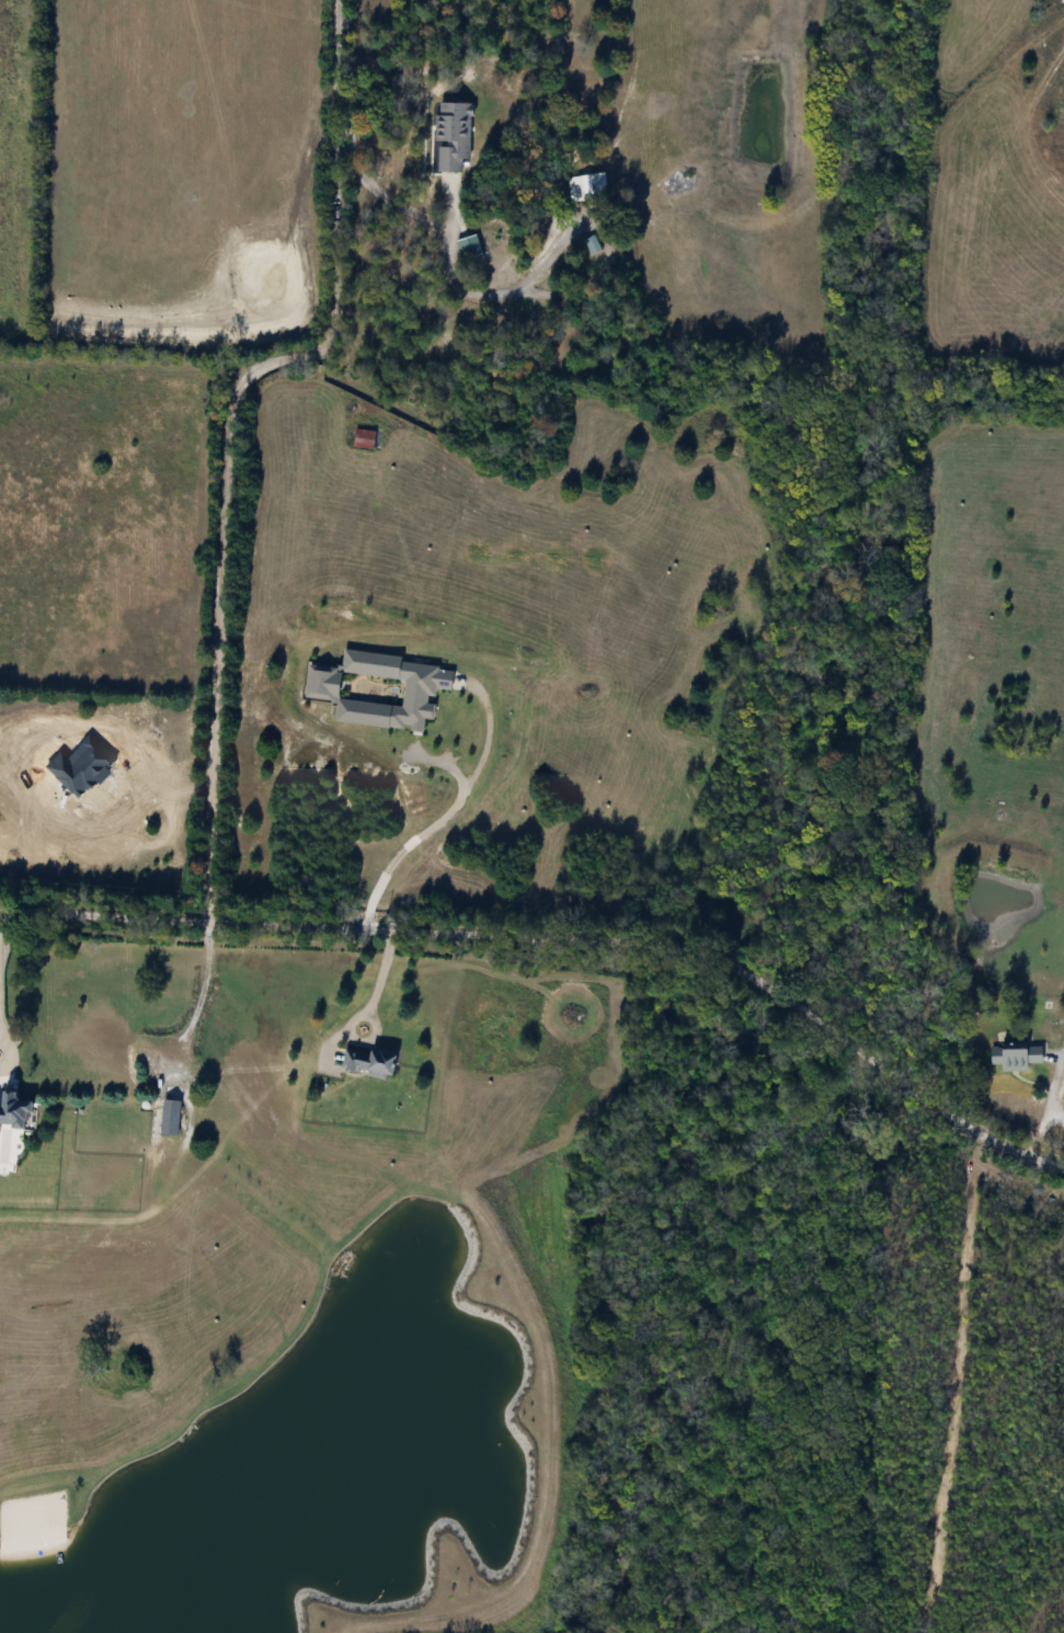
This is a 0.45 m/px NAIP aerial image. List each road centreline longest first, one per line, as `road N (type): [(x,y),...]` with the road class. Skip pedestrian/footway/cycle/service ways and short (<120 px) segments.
road 1 (residential): [(1063,1168),(1005,1151),(946,1119),(800,1005),(693,949),(0,908)]
road 2 (residential): [(206,921),(214,627),(232,398),(247,375),(317,351),(331,333),(337,0)]

